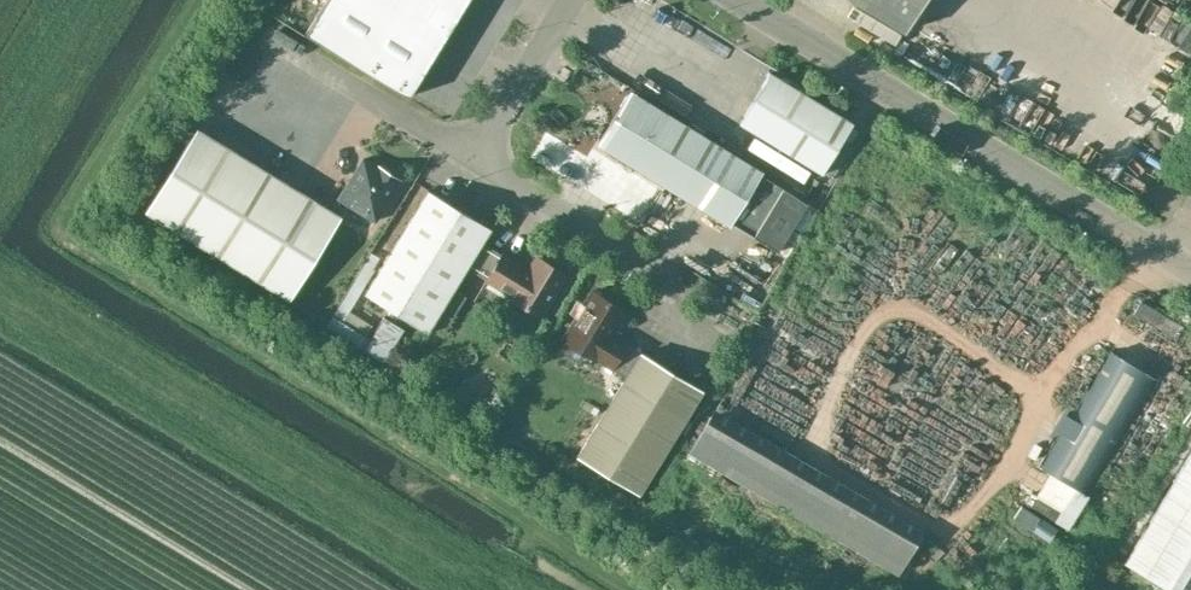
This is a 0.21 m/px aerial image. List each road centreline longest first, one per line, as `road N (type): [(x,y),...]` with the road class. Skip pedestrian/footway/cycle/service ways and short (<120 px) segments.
road 1 (unclassified): [(1190,268),(749,0)]
road 2 (unclassified): [(688,286),(479,157)]
road 3 (unclassified): [(479,157),(282,42)]
road 4 (unclassified): [(479,157),(574,0)]

